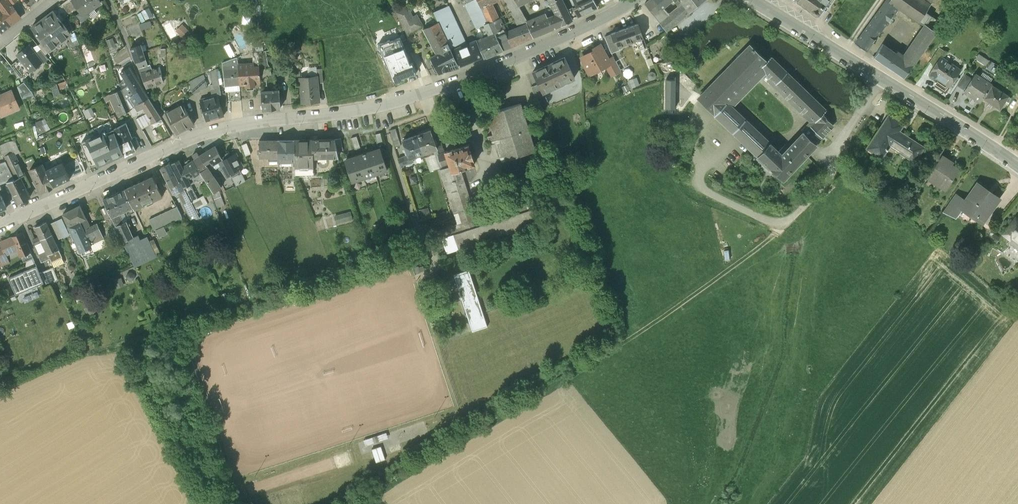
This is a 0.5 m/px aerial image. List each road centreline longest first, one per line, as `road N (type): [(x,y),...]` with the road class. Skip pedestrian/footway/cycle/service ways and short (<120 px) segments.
road 1 (residential): [(632,0),(398,105),(227,129),(0,227)]
road 2 (secondary): [(757,0),(1017,164)]

